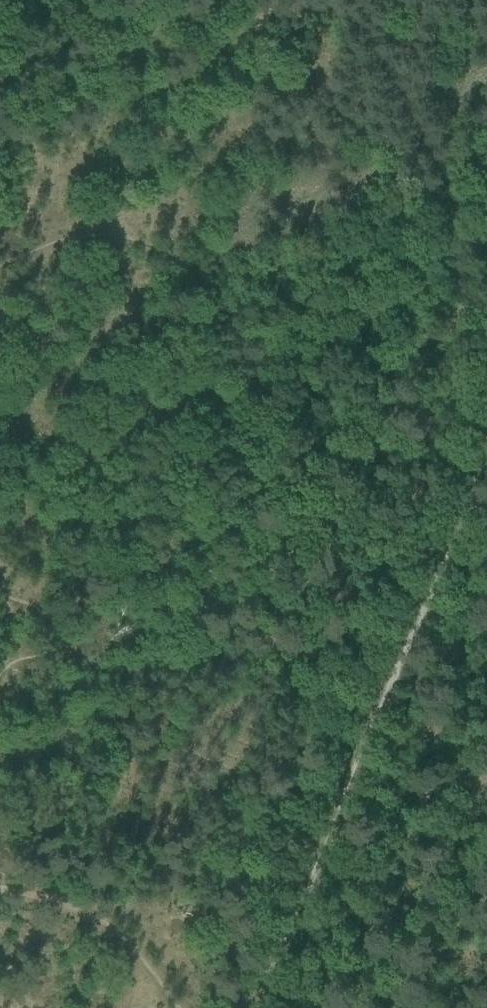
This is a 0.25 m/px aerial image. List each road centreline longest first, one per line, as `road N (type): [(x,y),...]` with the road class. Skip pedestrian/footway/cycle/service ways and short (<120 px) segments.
road 1 (track): [(486,458),(254,1007)]

